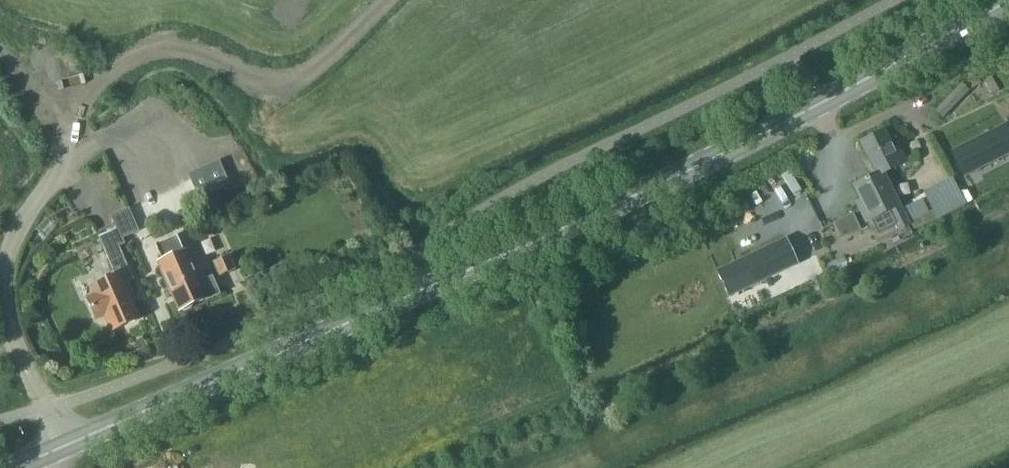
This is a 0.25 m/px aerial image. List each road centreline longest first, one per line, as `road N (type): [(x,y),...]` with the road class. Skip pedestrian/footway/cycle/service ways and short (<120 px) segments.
road 1 (secondary): [(61,447),(448,280),(819,103),(1005,0)]
road 2 (track): [(45,407),(6,296),(7,260),(94,83),(165,49),(195,52),(273,86),(303,79),(382,0)]
road 3 (residential): [(183,360),(45,407)]

